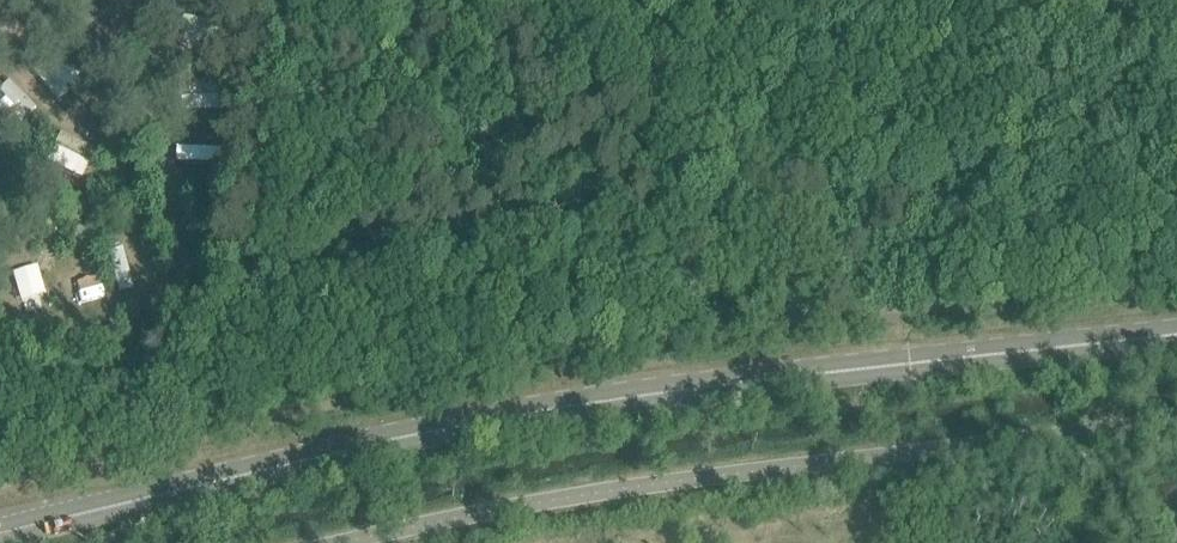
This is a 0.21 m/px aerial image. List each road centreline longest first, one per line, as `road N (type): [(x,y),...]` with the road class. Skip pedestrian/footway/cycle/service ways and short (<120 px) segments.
road 1 (secondary): [(0,533),(515,414),(1176,333)]

